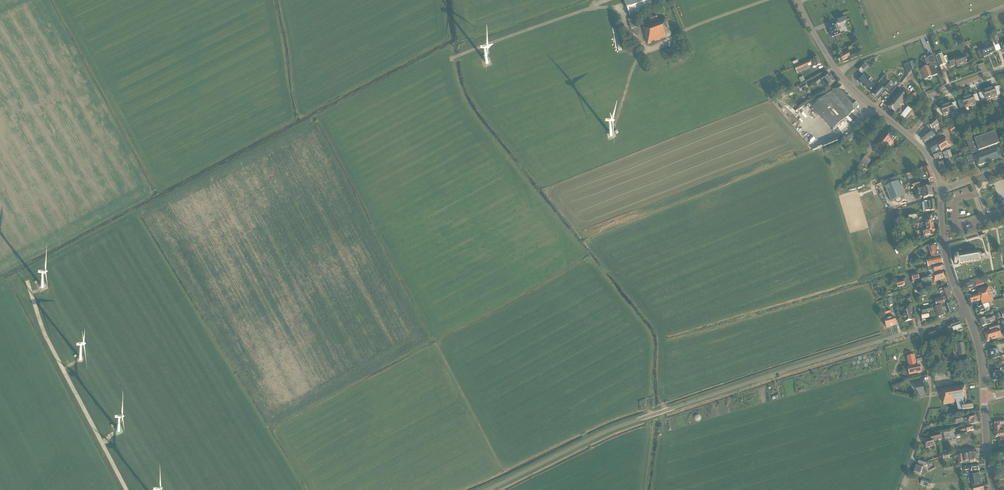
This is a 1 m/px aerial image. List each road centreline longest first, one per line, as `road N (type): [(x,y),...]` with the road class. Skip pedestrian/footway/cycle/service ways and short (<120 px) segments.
road 1 (unclassified): [(486,489),(619,426),(920,329)]
road 2 (tertiary): [(909,136),(838,72),(797,0)]
road 3 (residential): [(903,486),(929,401),(920,329)]
road 4 (tertiary): [(967,311),(946,261),(941,189)]
road 5 (residential): [(909,136),(929,97),(1003,68)]

